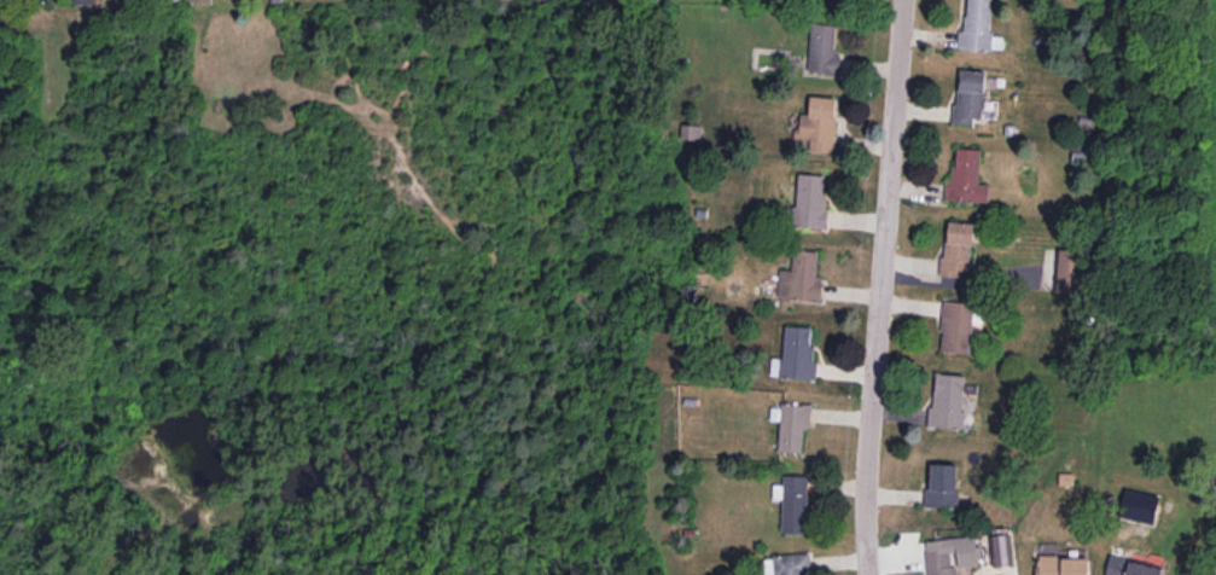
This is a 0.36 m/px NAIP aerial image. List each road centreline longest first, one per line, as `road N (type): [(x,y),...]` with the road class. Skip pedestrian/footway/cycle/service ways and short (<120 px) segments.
road 1 (residential): [(870,574),(868,448),(904,0)]

